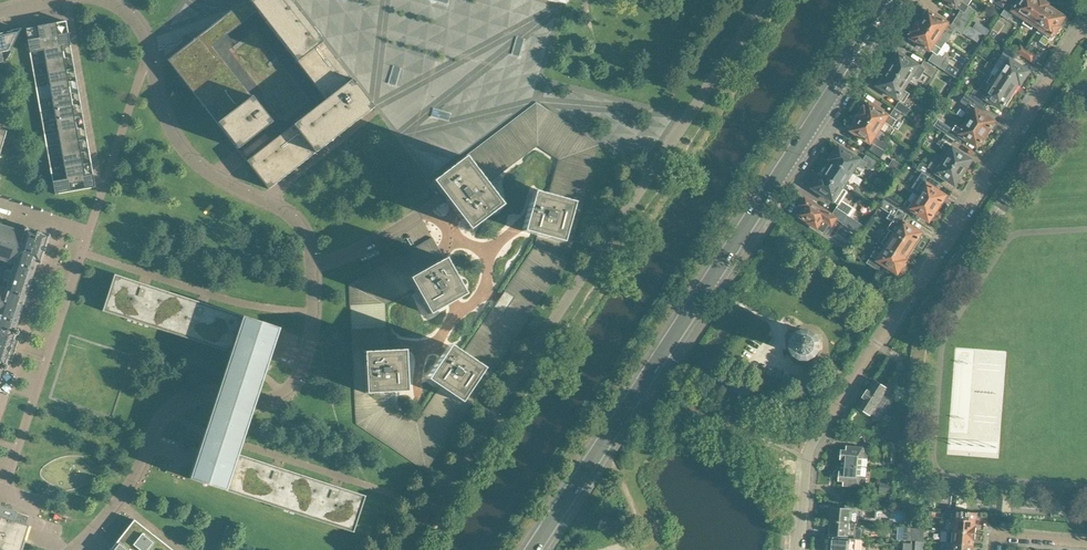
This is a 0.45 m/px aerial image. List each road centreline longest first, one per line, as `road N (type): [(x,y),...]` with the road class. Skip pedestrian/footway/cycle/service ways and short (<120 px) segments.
road 1 (unclassified): [(71,549),(124,492),(173,404),(212,389),(261,401),(288,387),(313,303),(307,233),(184,151),(163,115),(142,30),(108,0)]
road 2 (secondary): [(533,549),(887,8)]
road 3 (residential): [(797,549),(810,455),(824,426),(1086,21)]

